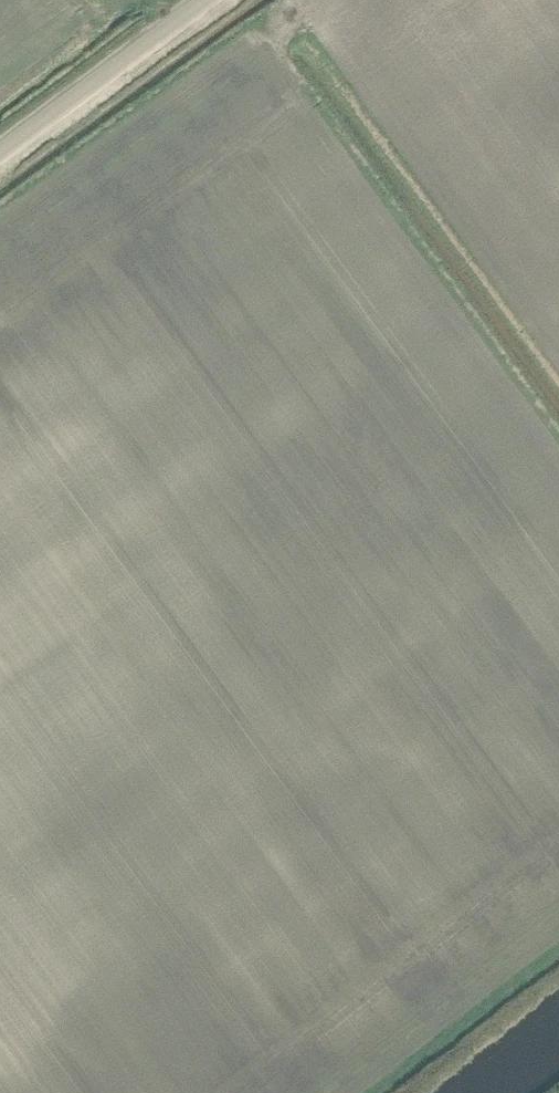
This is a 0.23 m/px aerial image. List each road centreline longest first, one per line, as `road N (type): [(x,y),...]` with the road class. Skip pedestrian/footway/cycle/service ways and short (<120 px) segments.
road 1 (unclassified): [(0,152),(207,0)]

